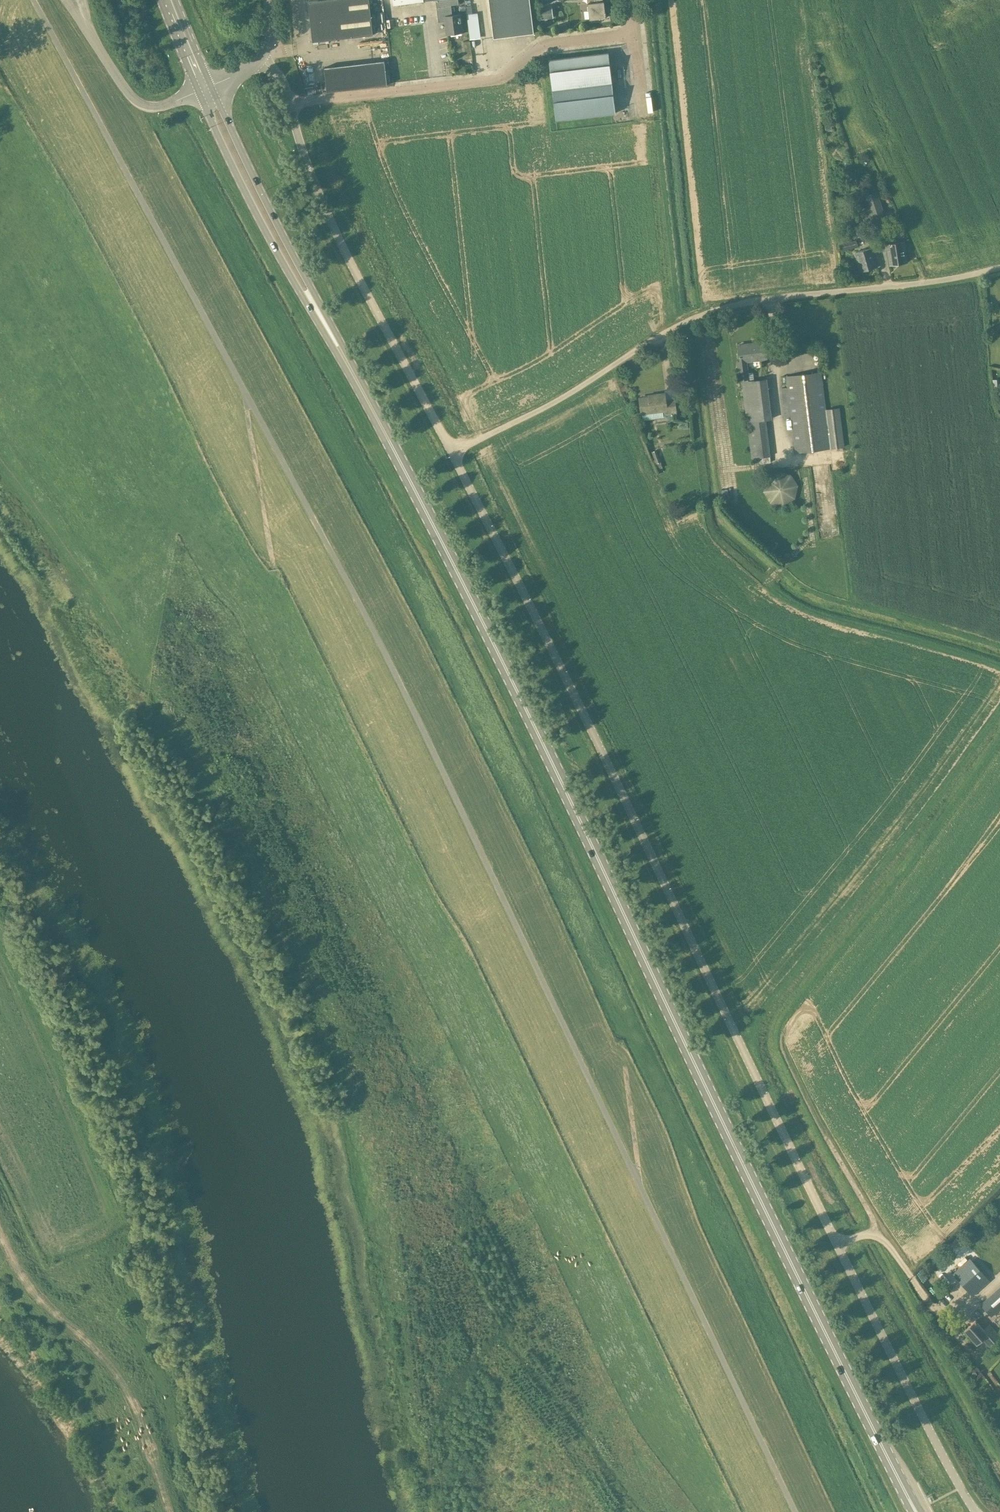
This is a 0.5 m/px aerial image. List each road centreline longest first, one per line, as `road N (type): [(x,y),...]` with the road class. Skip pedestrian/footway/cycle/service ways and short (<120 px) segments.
road 1 (secondary): [(919,1511),(511,674),(205,88)]
road 2 (unclassified): [(975,1511),(452,452)]
road 3 (unclassified): [(452,452),(563,398),(689,317),(999,268)]
road 4 (unclassified): [(452,452),(341,246),(290,103)]
road 5 (unclassified): [(290,103),(499,78),(551,43),(636,34)]
road 6 (track): [(0,1230),(27,1290),(115,1360),(168,1511)]
road 7 (track): [(245,395),(274,570)]
road 8 (unclassified): [(205,88),(159,107),(138,103),(83,15)]
road 9 (track): [(762,587),(813,543),(803,467)]

